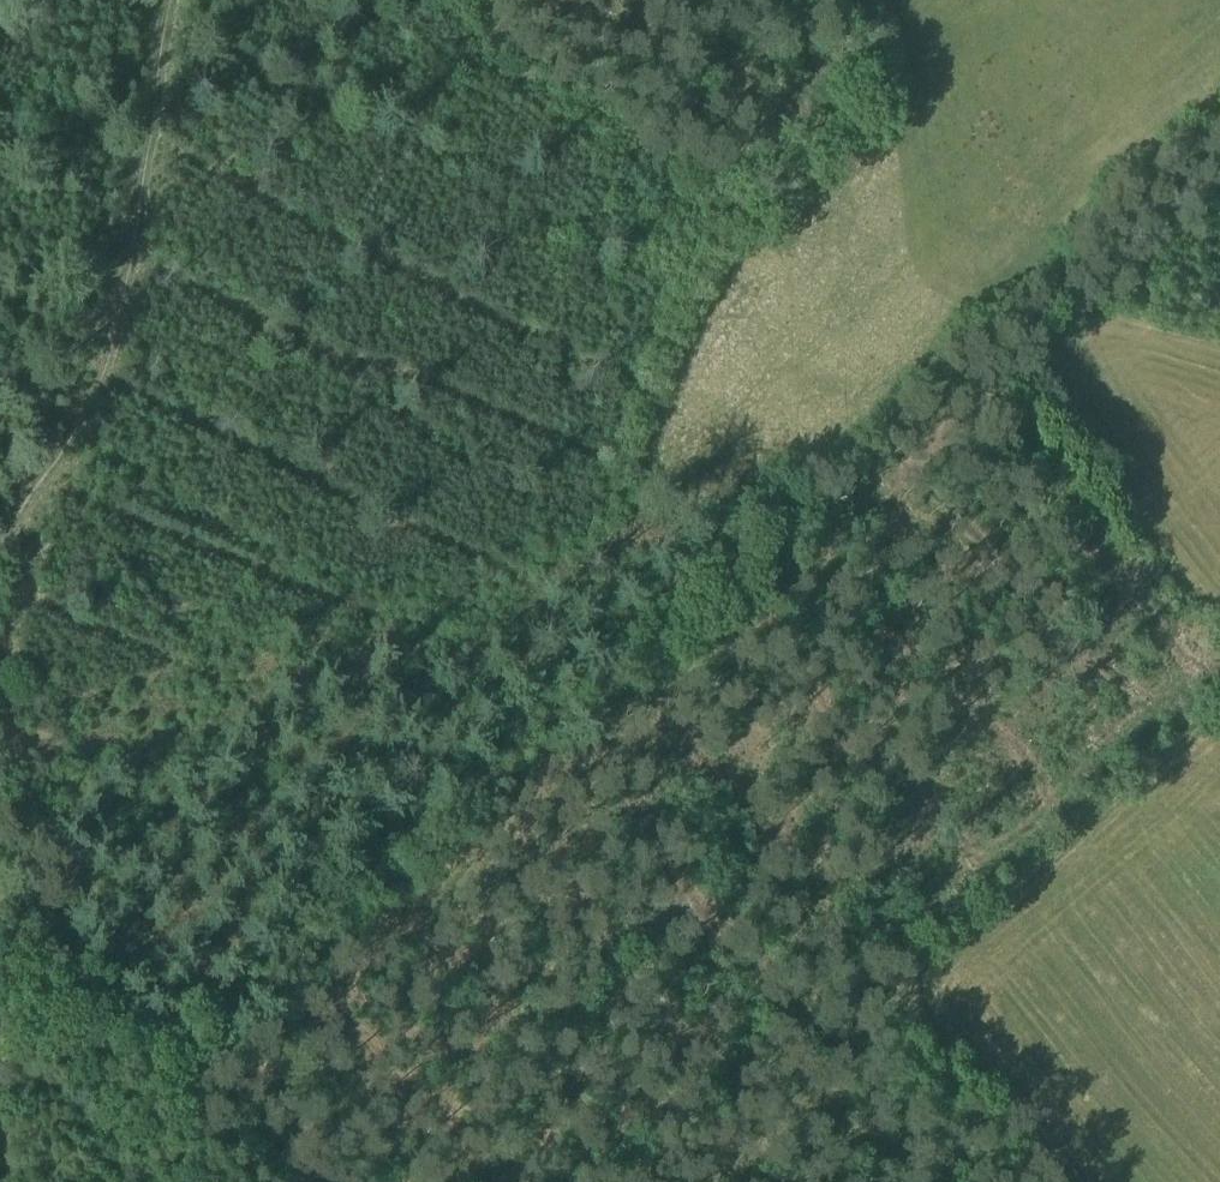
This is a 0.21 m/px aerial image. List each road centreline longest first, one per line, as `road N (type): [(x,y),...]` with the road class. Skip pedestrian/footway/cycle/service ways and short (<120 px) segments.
road 1 (track): [(220,0),(123,407),(61,521),(14,572),(0,576)]
road 2 (unclassified): [(214,1181),(0,962)]

